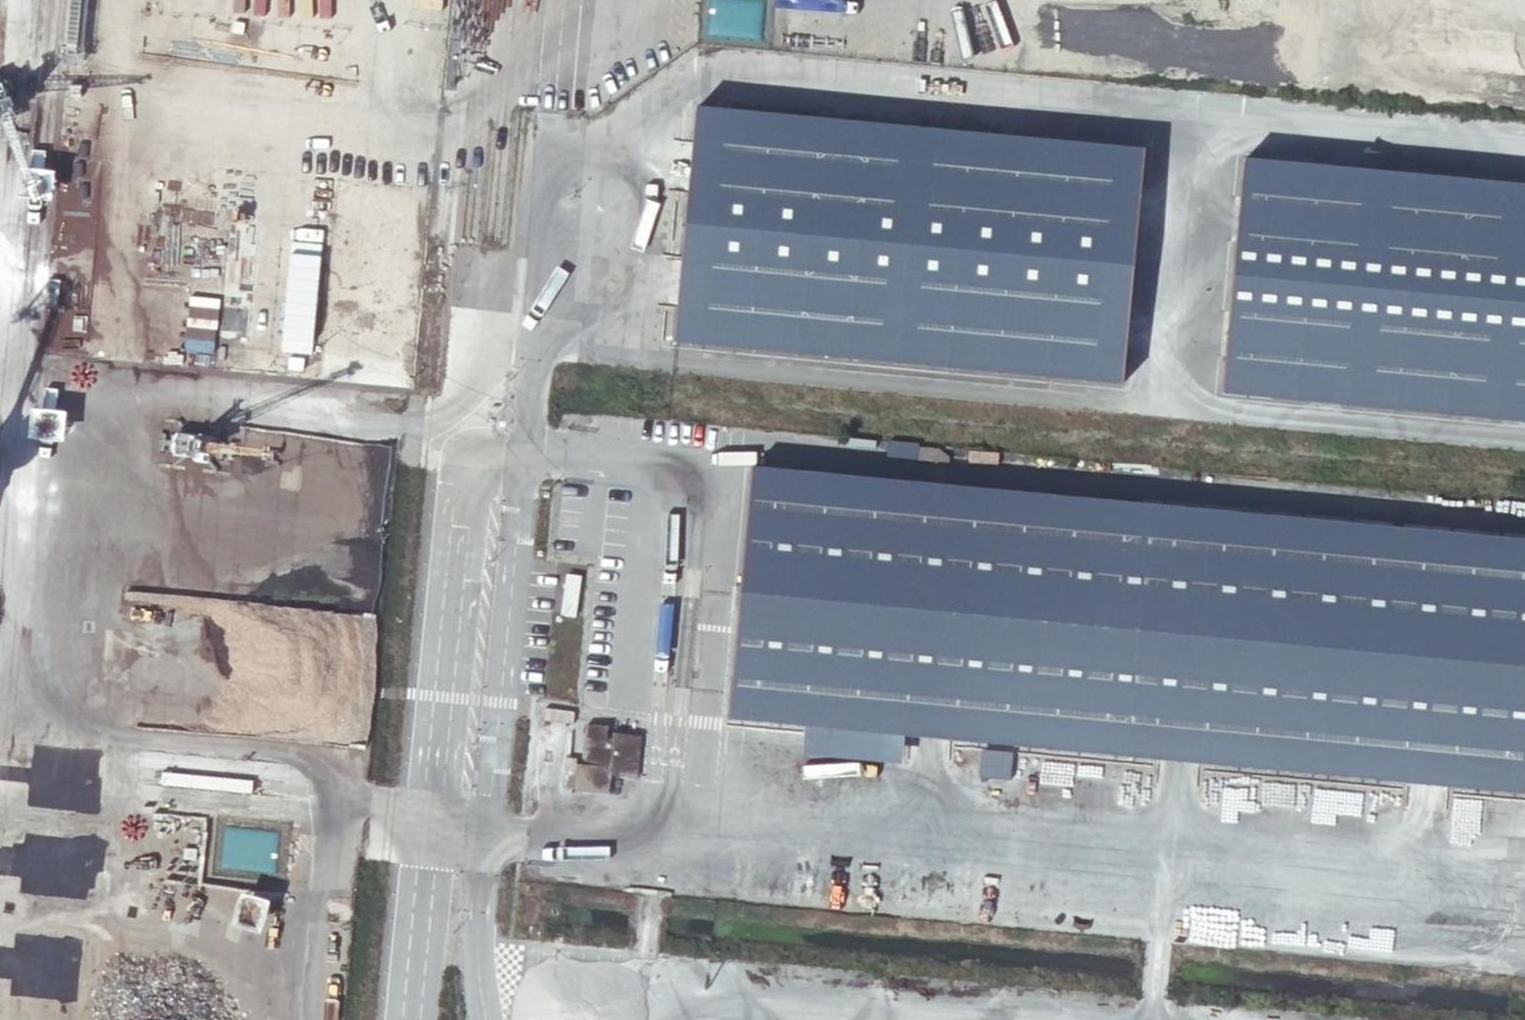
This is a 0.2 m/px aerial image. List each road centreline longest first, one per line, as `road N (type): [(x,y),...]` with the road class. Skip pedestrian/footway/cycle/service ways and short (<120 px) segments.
road 1 (unclassified): [(565,0),(559,359),(500,1019)]

